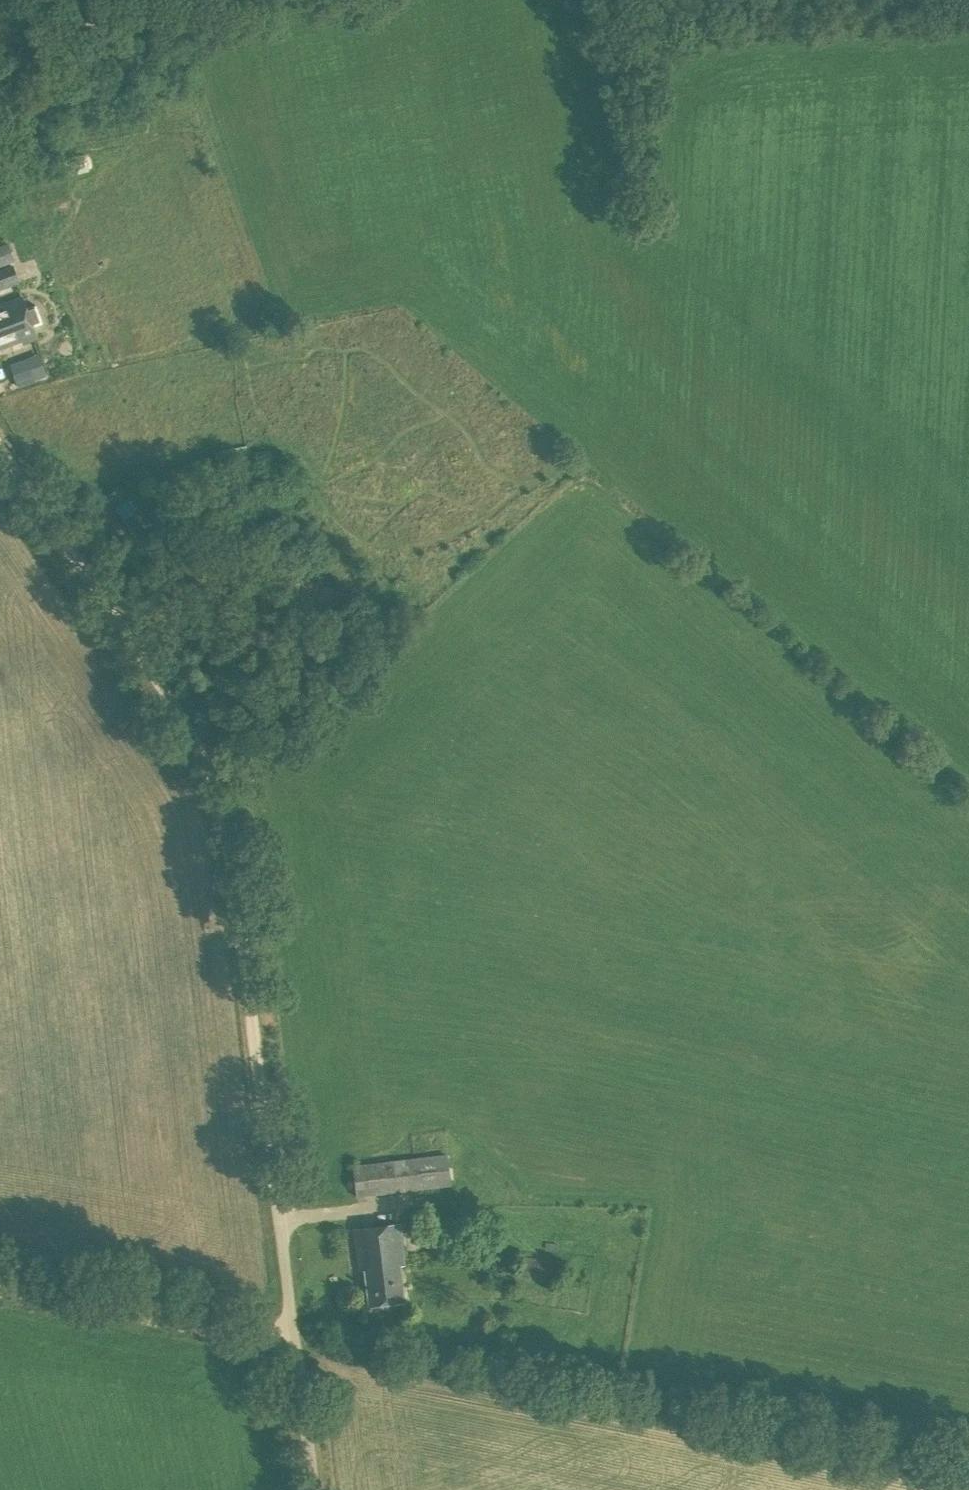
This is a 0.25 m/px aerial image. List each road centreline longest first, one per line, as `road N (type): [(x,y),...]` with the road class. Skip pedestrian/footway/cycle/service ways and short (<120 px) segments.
road 1 (track): [(968,1473),(361,1348),(296,1346),(0,1289)]
road 2 (track): [(0,449),(192,750),(215,834),(271,1214)]
road 3 (unclassified): [(314,1489),(271,1214)]
road 4 (track): [(188,0),(0,40)]

